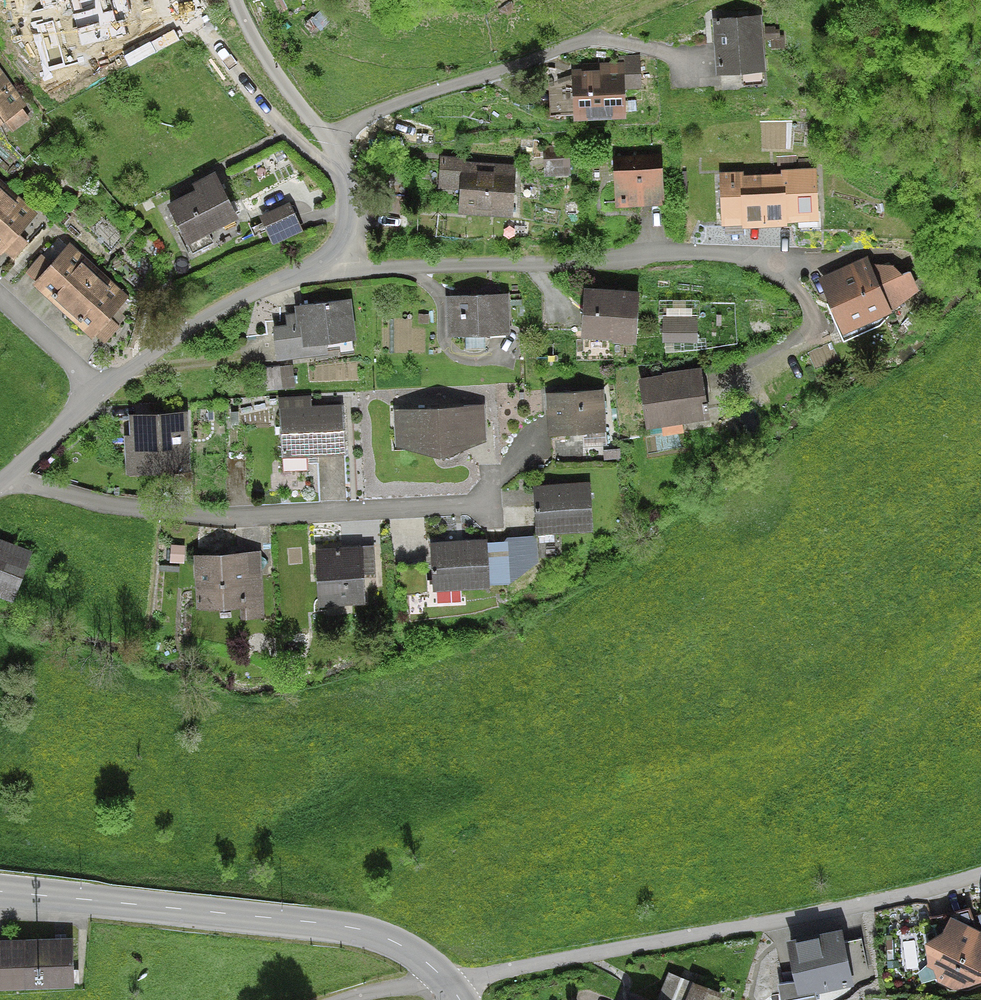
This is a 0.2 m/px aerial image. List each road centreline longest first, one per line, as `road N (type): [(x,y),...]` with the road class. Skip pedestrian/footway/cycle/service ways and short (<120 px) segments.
road 1 (residential): [(344,270),(749,257),(784,271),(816,315),(808,333),(765,363)]
road 2 (residential): [(437,972),(793,925),(980,879)]
road 3 (residential): [(488,504),(219,516),(158,512),(2,477)]
road 4 (tertiary): [(437,972),(387,939),(346,928),(0,893)]
road 5 (residential): [(2,477),(107,391),(197,333),(271,291),(344,270)]
road 6 (residential): [(336,136),(374,110),(598,36)]
road 7 (residential): [(336,136),(318,130),(258,49),(238,0)]
road 8 (residential): [(344,270),(349,187),(336,136)]

